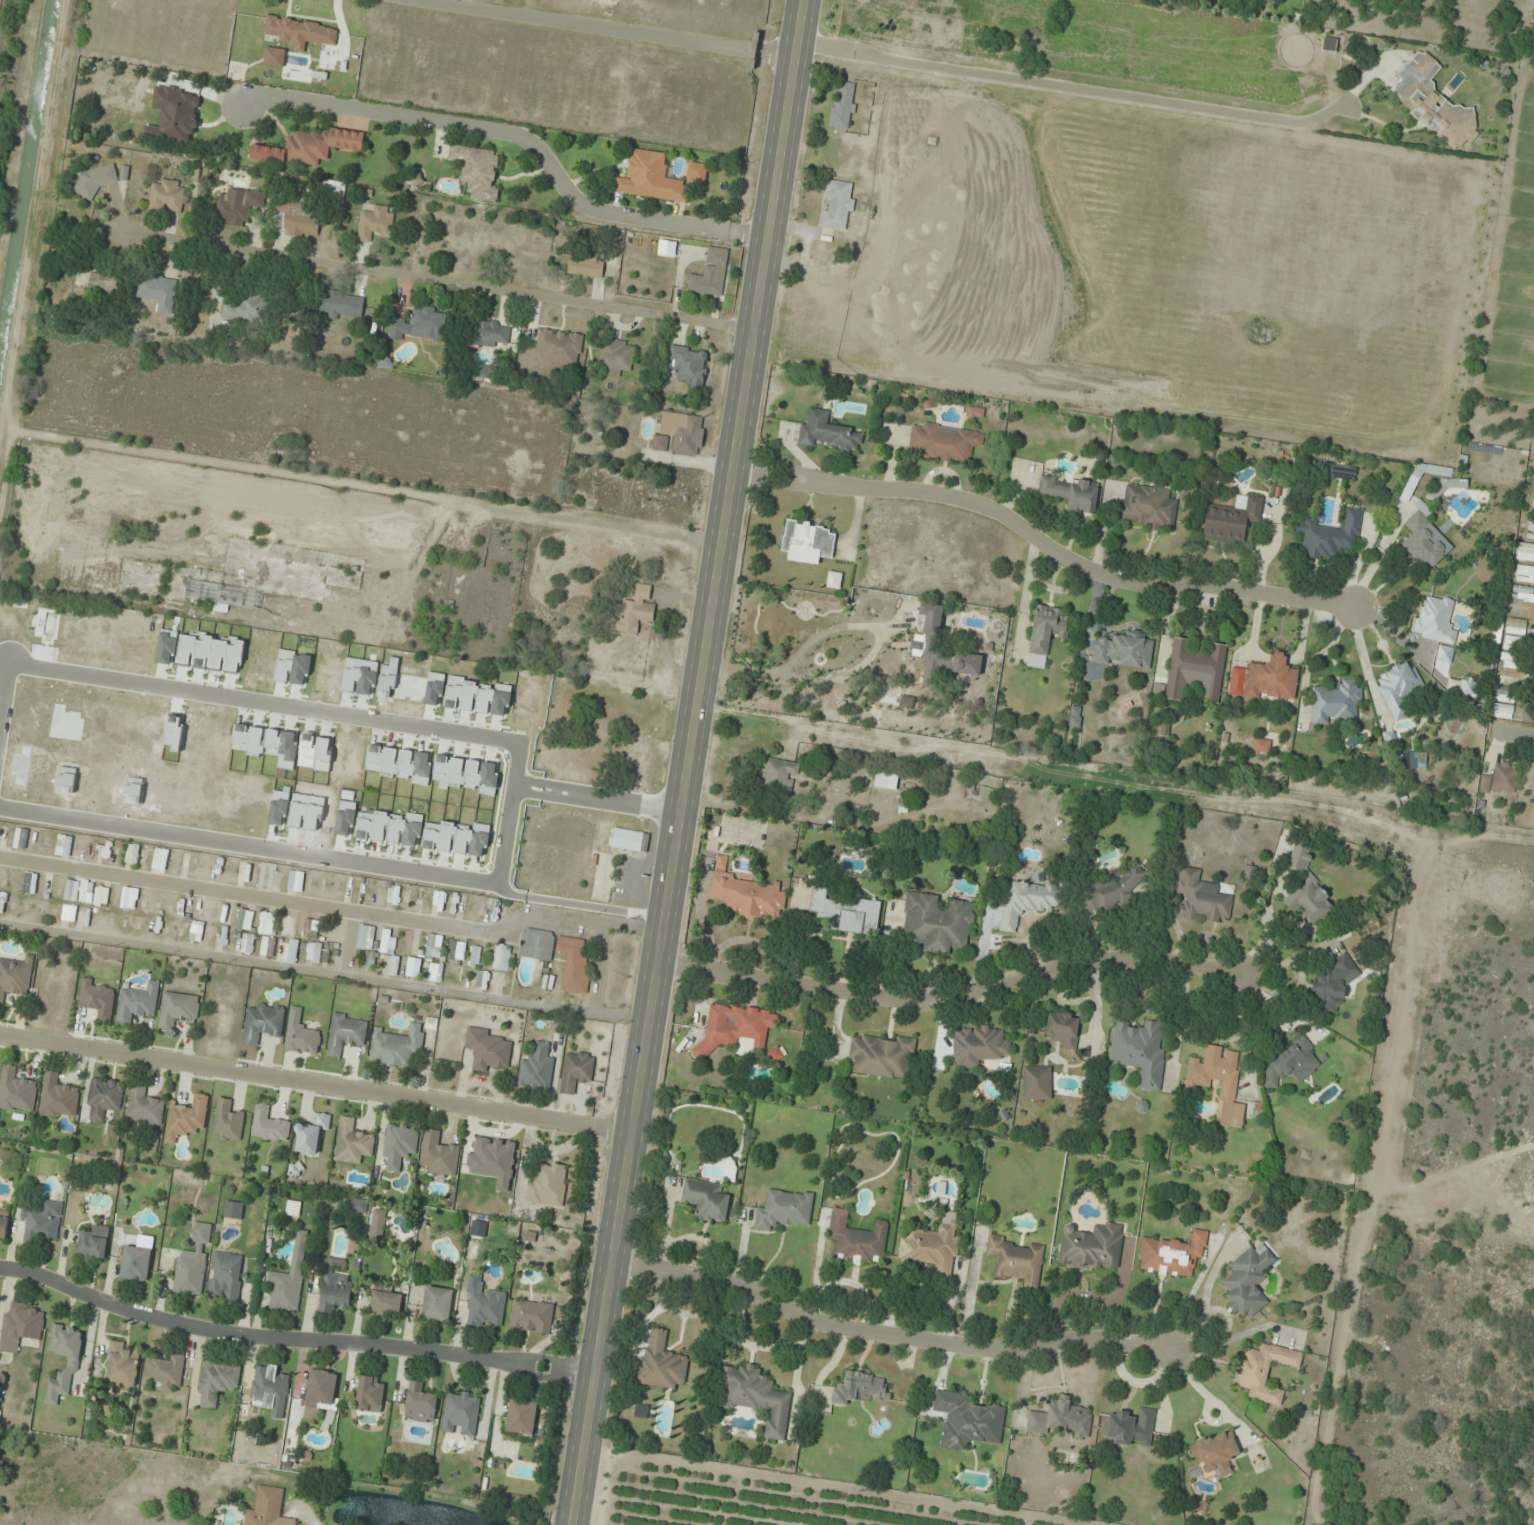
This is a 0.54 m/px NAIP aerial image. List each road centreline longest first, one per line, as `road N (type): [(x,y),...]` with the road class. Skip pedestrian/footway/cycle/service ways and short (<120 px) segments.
road 1 (secondary): [(567,1524),(803,0)]
road 2 (residential): [(1360,611),(1208,584),(1154,586),(1107,575),(1000,513),(933,494),(732,470)]
road 3 (residential): [(751,331),(119,234)]
road 4 (residential): [(0,1035),(627,1134)]
road 5 (residential): [(515,785),(521,744),(11,665),(0,735)]
road 6 (residential): [(0,807),(500,884),(515,785)]
road 7 (residential): [(592,1370),(245,1340),(0,1267)]
road 8 (residential): [(655,959),(917,1003),(1112,957),(1156,957),(1243,976)]
road 9 (residential): [(609,1259),(722,1279),(837,1326),(991,1348),(1081,1338),(1172,1347)]
road 10 (residential): [(243,105),(265,96),(502,130),(534,146),(585,207),(767,237)]
road 11 (residential): [(795,44),(1295,118),(1343,104)]
road 12 (residential): [(432,0),(794,56)]
road 13 (residential): [(680,811),(515,785)]

